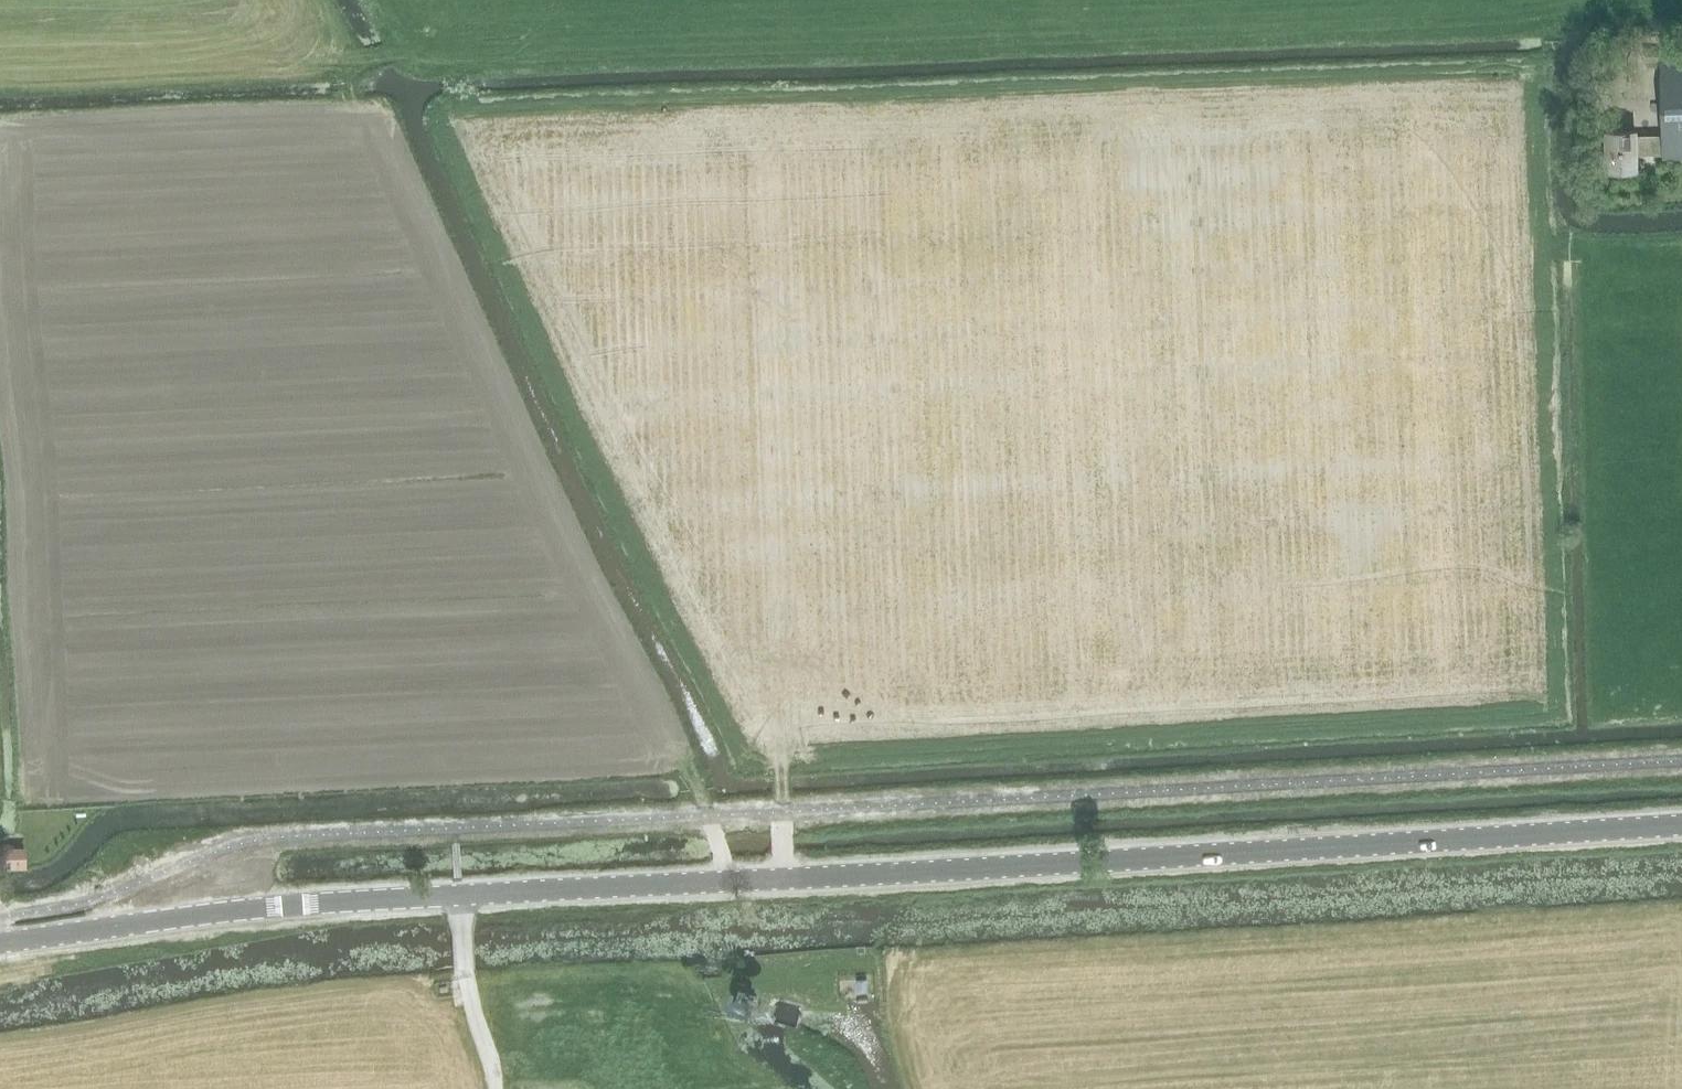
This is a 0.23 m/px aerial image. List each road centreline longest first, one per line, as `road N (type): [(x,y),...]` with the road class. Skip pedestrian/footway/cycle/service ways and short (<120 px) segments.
road 1 (secondary): [(0,941),(311,903),(1681,826)]

